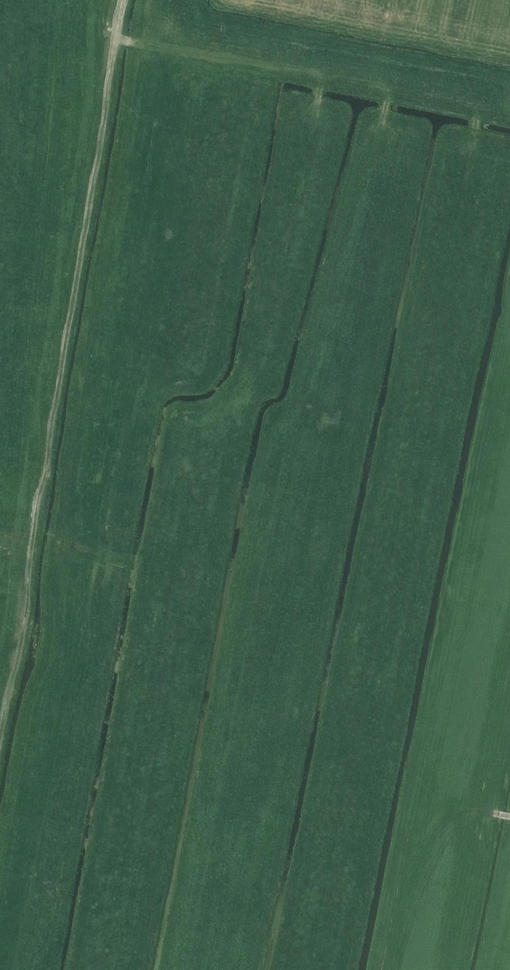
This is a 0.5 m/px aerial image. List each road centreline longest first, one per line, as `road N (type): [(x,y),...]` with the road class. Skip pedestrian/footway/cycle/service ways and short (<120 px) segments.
road 1 (track): [(99,432),(77,549),(0,535)]

